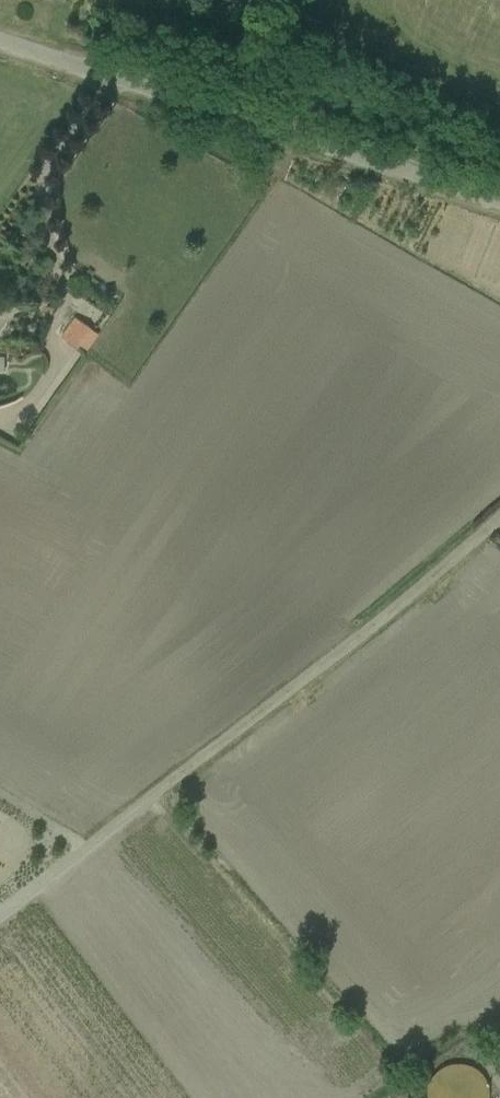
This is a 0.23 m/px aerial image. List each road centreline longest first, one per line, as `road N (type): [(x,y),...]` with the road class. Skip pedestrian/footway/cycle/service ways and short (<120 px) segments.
road 1 (unclassified): [(499,198),(0,37)]

